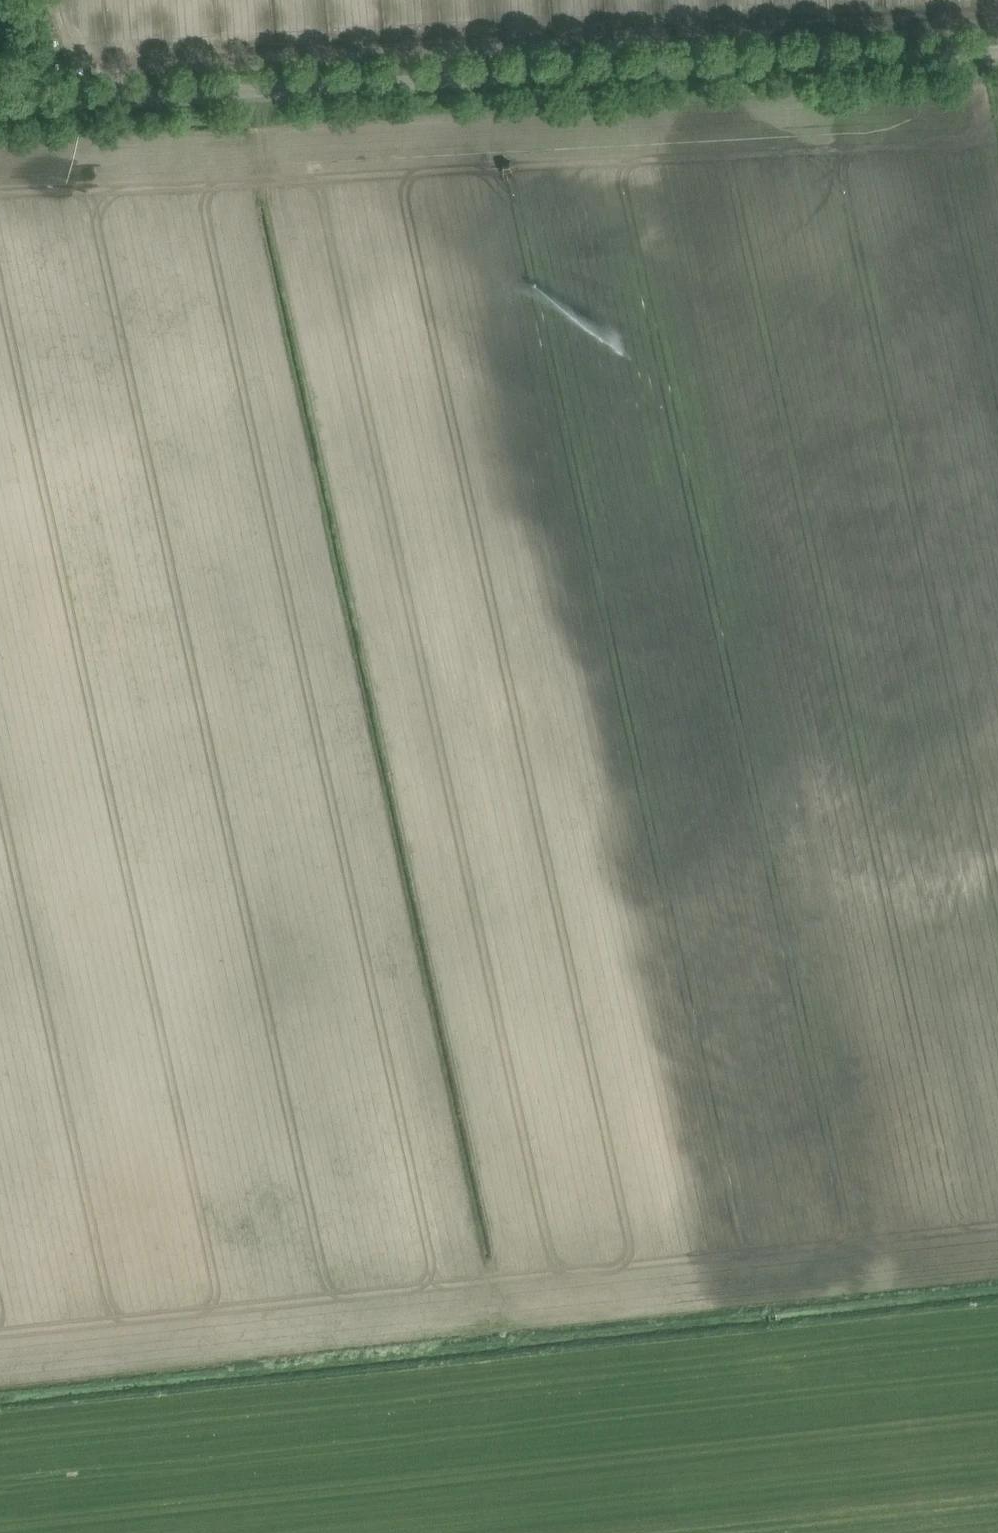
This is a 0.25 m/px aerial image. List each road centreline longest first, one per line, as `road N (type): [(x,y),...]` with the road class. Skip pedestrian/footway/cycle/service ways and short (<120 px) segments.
road 1 (unclassified): [(0,99),(997,62)]

